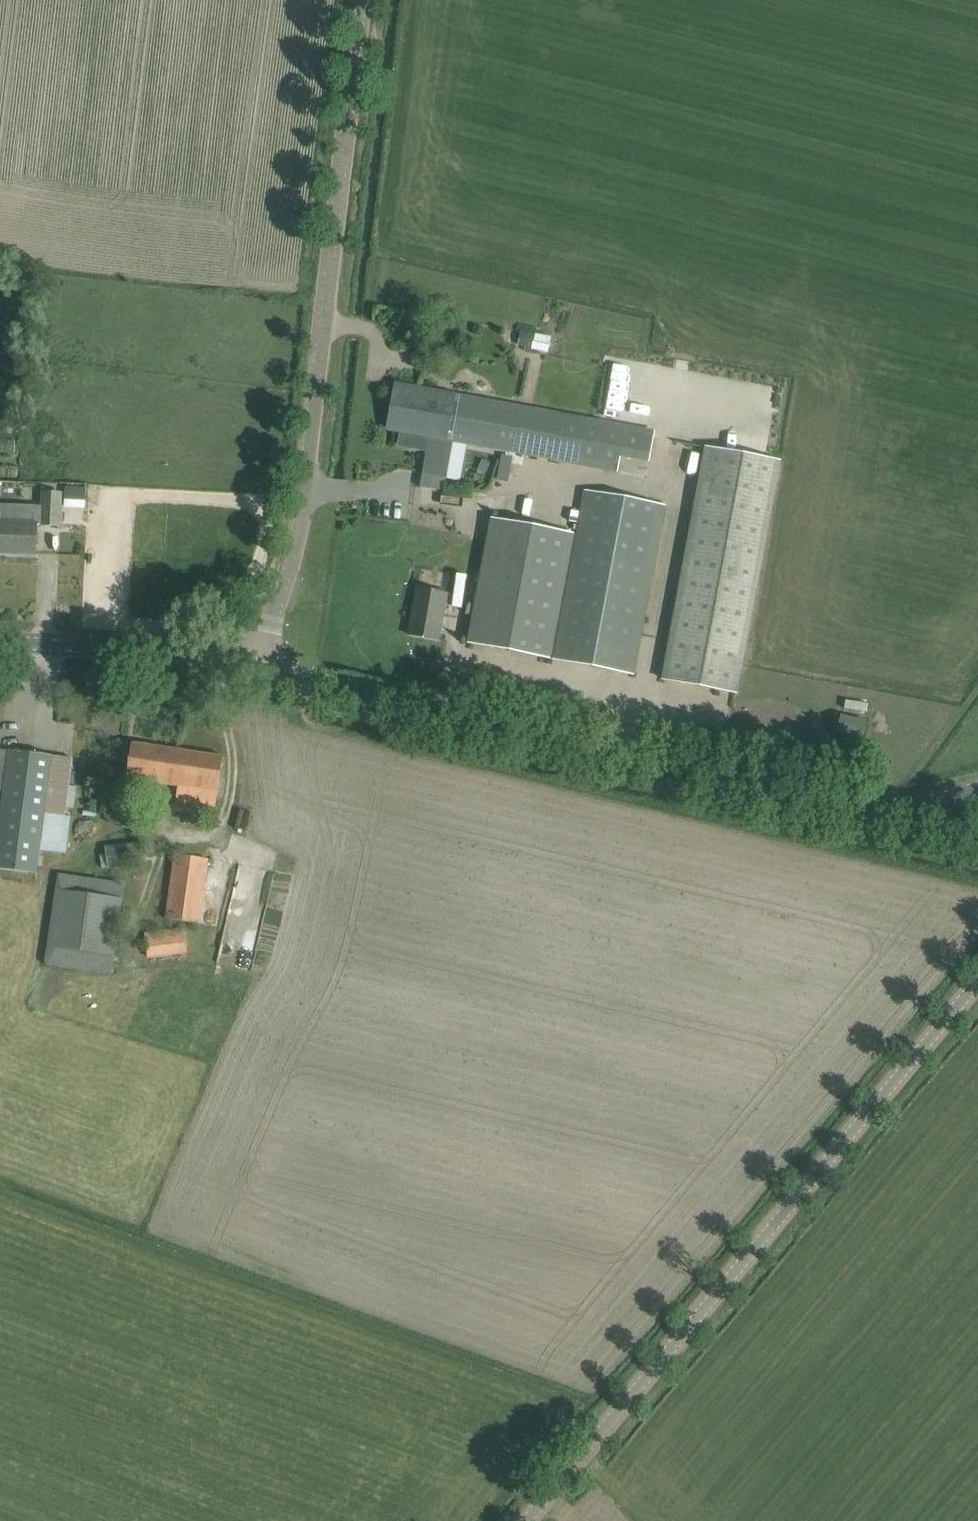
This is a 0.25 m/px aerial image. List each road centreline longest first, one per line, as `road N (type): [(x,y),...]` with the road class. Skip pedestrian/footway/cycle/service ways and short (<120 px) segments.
road 1 (tertiary): [(977,794),(870,809),(258,669)]
road 2 (tertiary): [(529,1520),(977,981)]
road 3 (unclassified): [(258,669),(302,496),(365,0)]
road 4 (tertiary): [(0,640),(258,669)]

